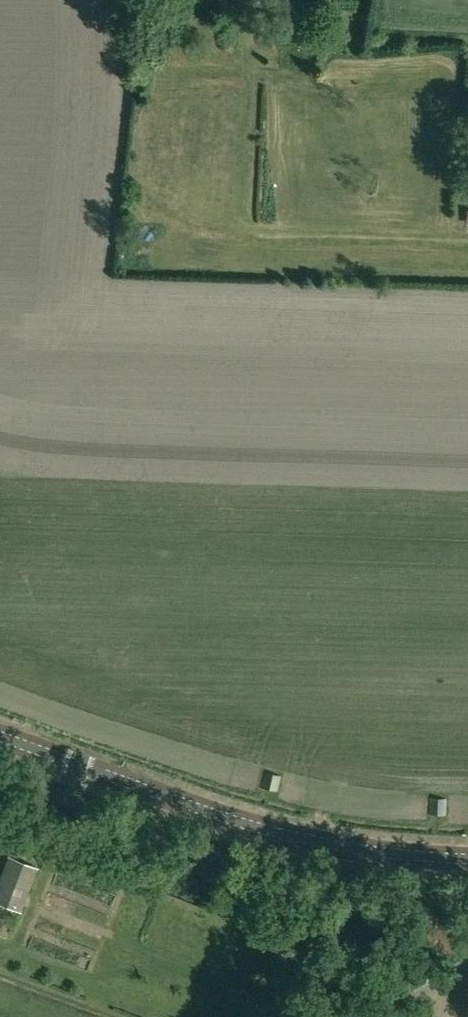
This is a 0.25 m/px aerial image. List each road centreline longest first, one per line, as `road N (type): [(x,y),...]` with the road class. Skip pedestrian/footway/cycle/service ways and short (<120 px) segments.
road 1 (tertiary): [(467,858),(296,837),(0,737)]

